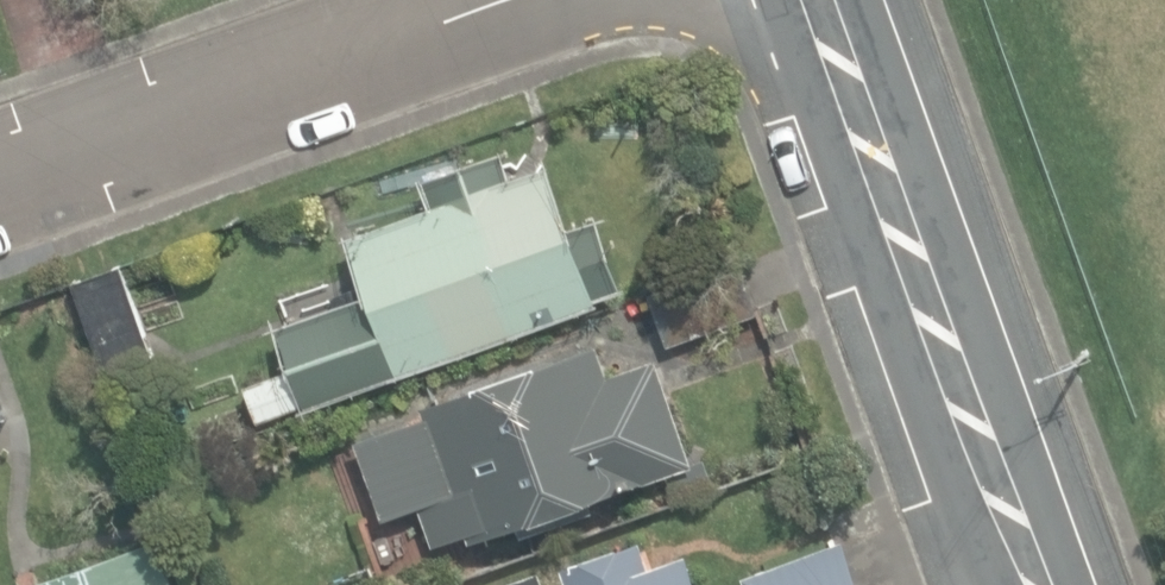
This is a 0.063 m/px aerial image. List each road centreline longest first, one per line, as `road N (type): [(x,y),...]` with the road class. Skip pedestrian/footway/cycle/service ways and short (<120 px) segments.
road 1 (tertiary): [(824,0),(1052,584)]
road 2 (residential): [(515,0),(0,185)]

